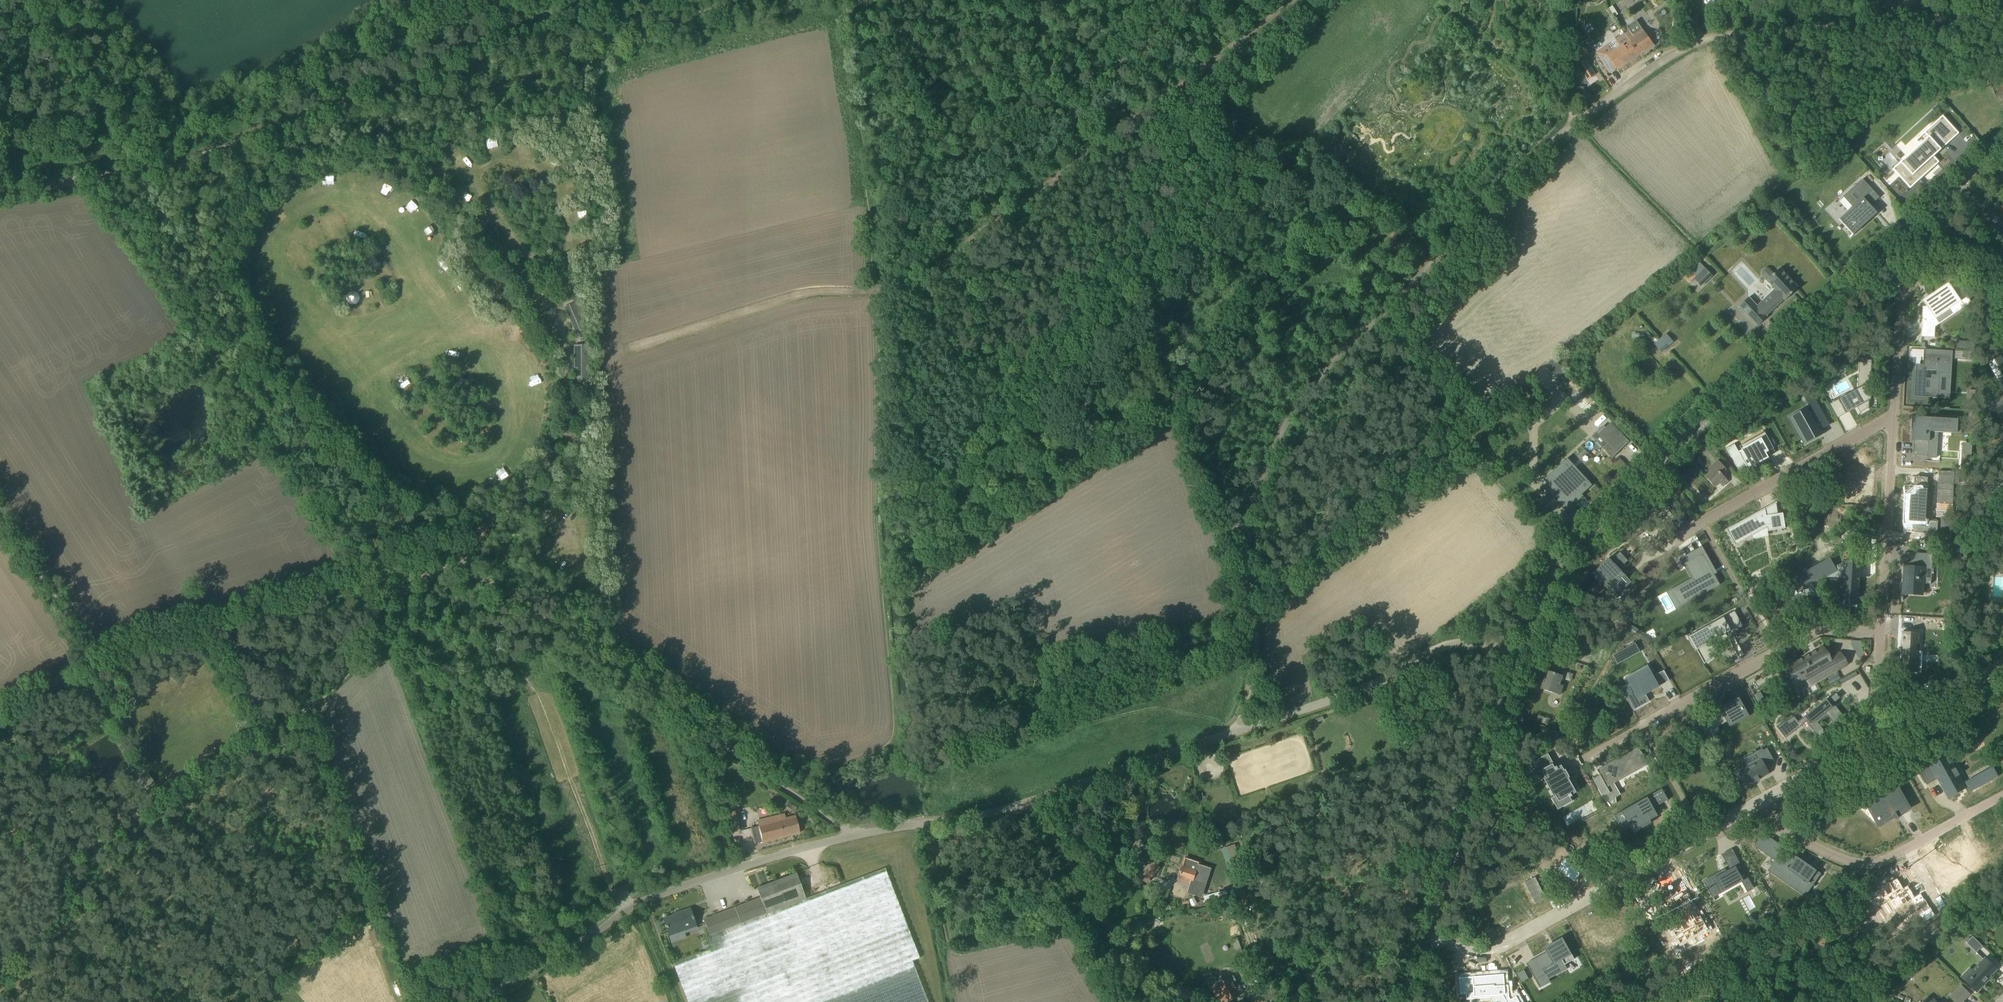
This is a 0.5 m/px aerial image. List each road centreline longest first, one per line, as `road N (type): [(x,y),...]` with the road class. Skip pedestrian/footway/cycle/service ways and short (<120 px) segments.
road 1 (track): [(631,348),(810,291),(916,281),(1296,0)]
road 2 (track): [(1241,729),(1257,636),(1247,544),(1288,419),(1329,363),(1575,111)]
road 3 (unclassified): [(851,836),(1036,799),(1361,689),(1449,641),(1519,647)]
road 4 (track): [(192,164),(375,95),(765,0)]
road 5 (track): [(391,593),(366,648),(312,704),(85,848),(0,719)]
road 6 (tertiary): [(1519,647),(1542,573),(1561,551),(1893,245)]
road 7 (unclassified): [(473,573),(851,836)]
road 8 (track): [(1575,111),(1662,53),(1754,35),(2002,13)]
road 9 (unclassified): [(468,1001),(636,904),(851,836)]
road 10 (track): [(92,652),(346,579),(391,593),(431,573),(473,573)]
road 11 (residential): [(1426,937),(1486,950),(1773,804)]
road 12 (residential): [(1579,757),(1819,632),(1884,632)]
road 13 (tertiary): [(1426,937),(1519,647)]
road 14 (residential): [(1773,804),(1817,844),(1855,860),(1883,855),(2002,783)]
road 15 (residential): [(1675,529),(1890,418)]
road 16 (track): [(1148,1001),(1036,799)]
road 17 (residential): [(1884,632),(1890,418)]
road 18 (track): [(0,194),(192,164)]
road 19 (track): [(92,652),(0,513)]
road 20 (residential): [(1892,291),(1940,263),(1967,266),(1987,277),(2002,307)]
road 21 (track): [(931,824),(938,903),(955,960)]
road 22 (residential): [(1883,743),(2002,672)]
road 23 (residential): [(1890,418),(1892,291)]
road 24 (residential): [(1773,804),(1883,743)]

